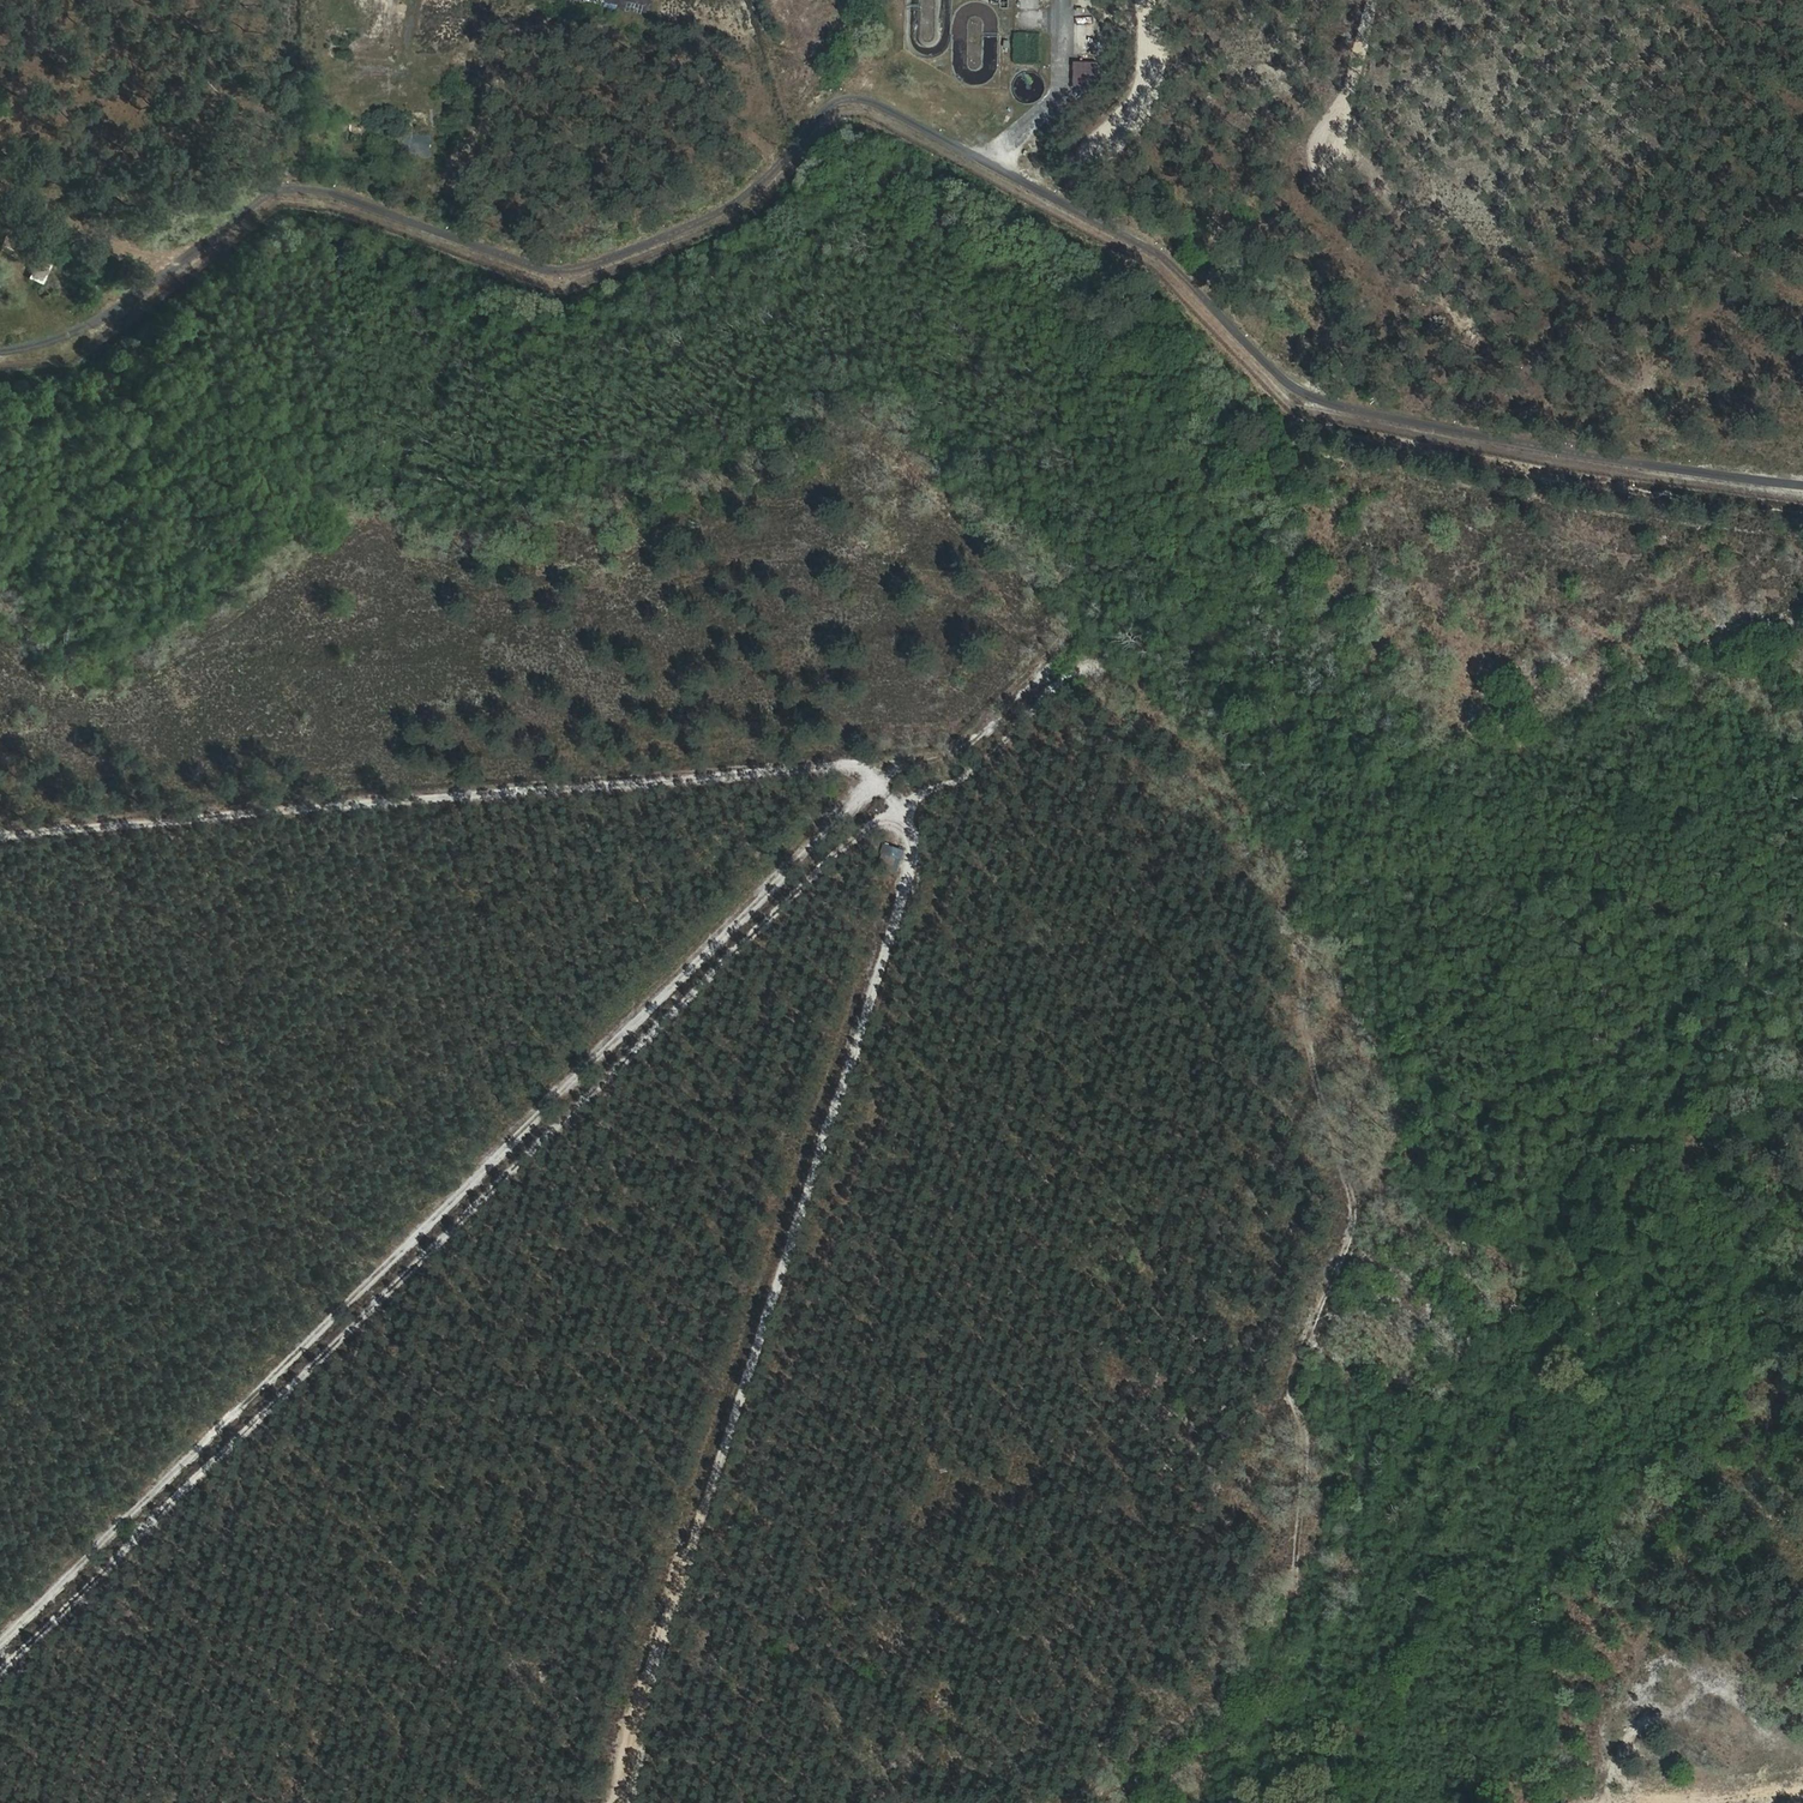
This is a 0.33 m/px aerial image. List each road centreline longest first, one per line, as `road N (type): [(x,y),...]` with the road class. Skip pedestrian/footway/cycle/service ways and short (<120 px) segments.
road 1 (track): [(1802,483),(1302,396),(1168,258),(879,106),(849,100),(828,112),(760,190),(594,268),(342,195),(286,189),(81,332),(0,349)]
road 2 (track): [(1372,0),(1335,154)]
road 3 (track): [(1682,1802),(1802,1789)]

